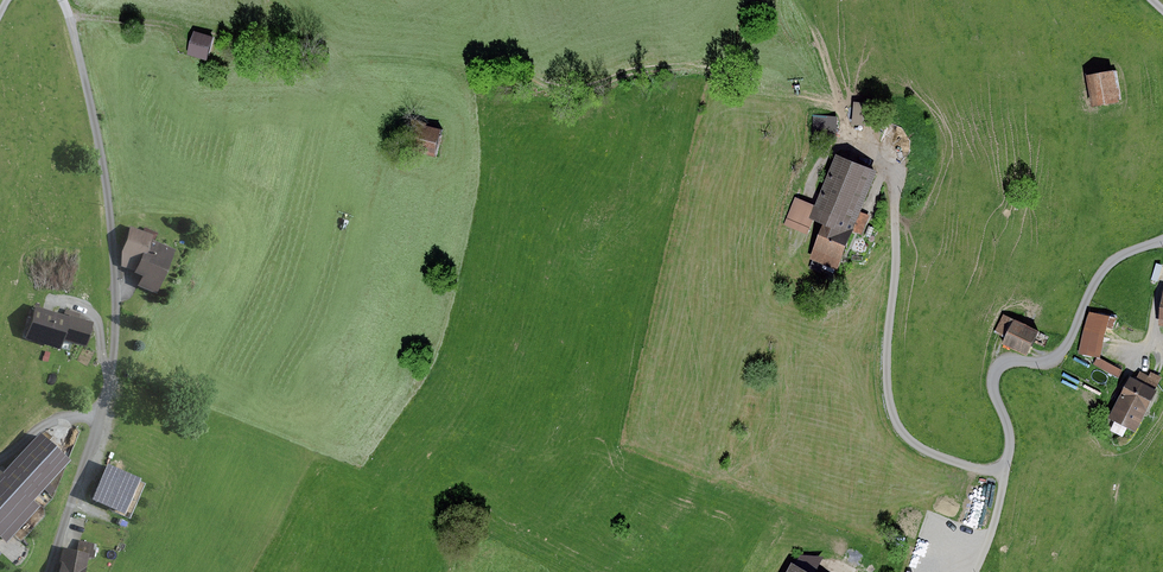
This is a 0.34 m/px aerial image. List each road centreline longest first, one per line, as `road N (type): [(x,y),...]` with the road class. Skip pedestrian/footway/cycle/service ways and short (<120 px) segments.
road 1 (unclassified): [(53,571),(116,376),(119,318),(116,228),(63,0)]
road 2 (track): [(1162,241),(1107,266),(1055,358),(998,366),(994,390),(1010,447),(989,536),(972,571)]
road 3 (track): [(1006,472),(921,447),(893,413),(894,169)]
road 4 (track): [(799,0),(851,138)]

